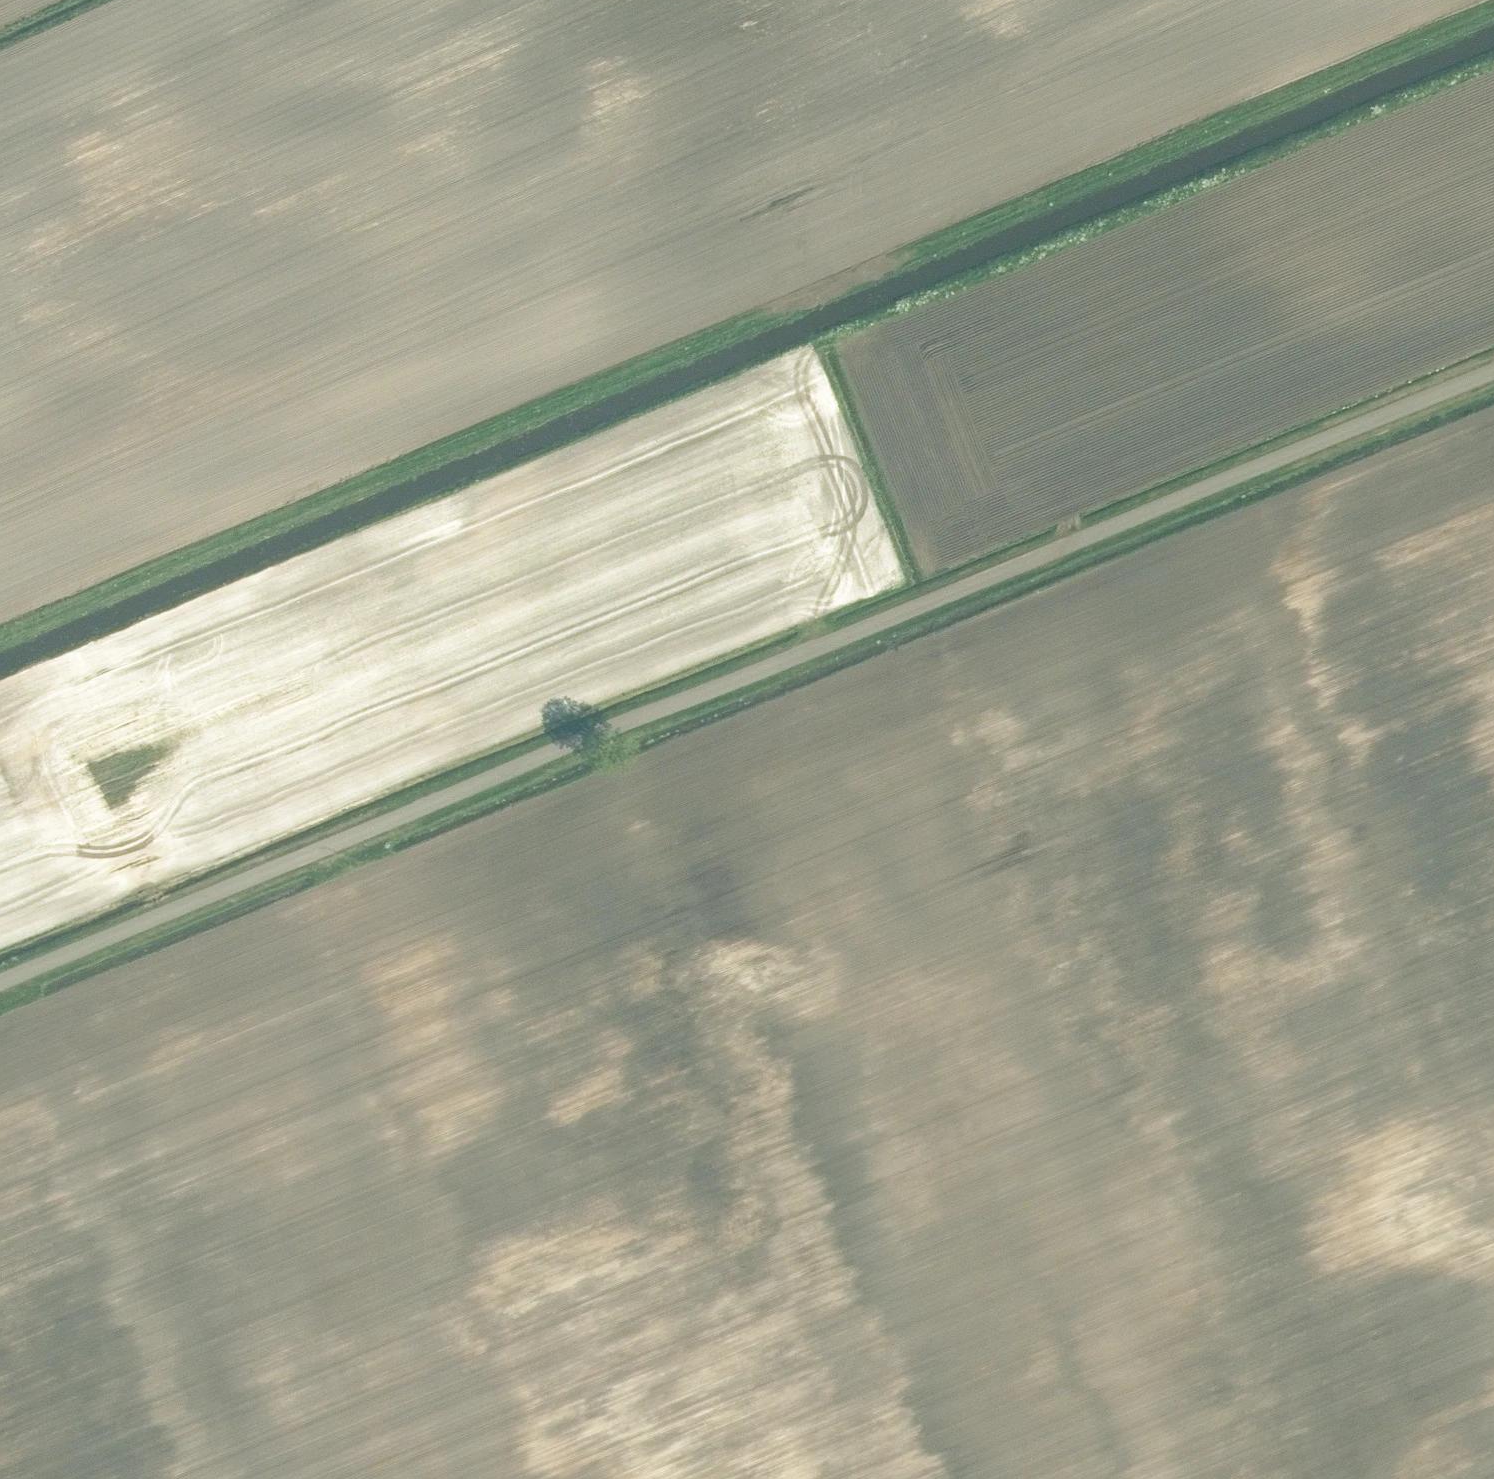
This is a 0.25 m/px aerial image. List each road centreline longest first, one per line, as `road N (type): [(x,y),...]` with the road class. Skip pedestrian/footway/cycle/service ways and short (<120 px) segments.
road 1 (unclassified): [(0,983),(1493,374)]

